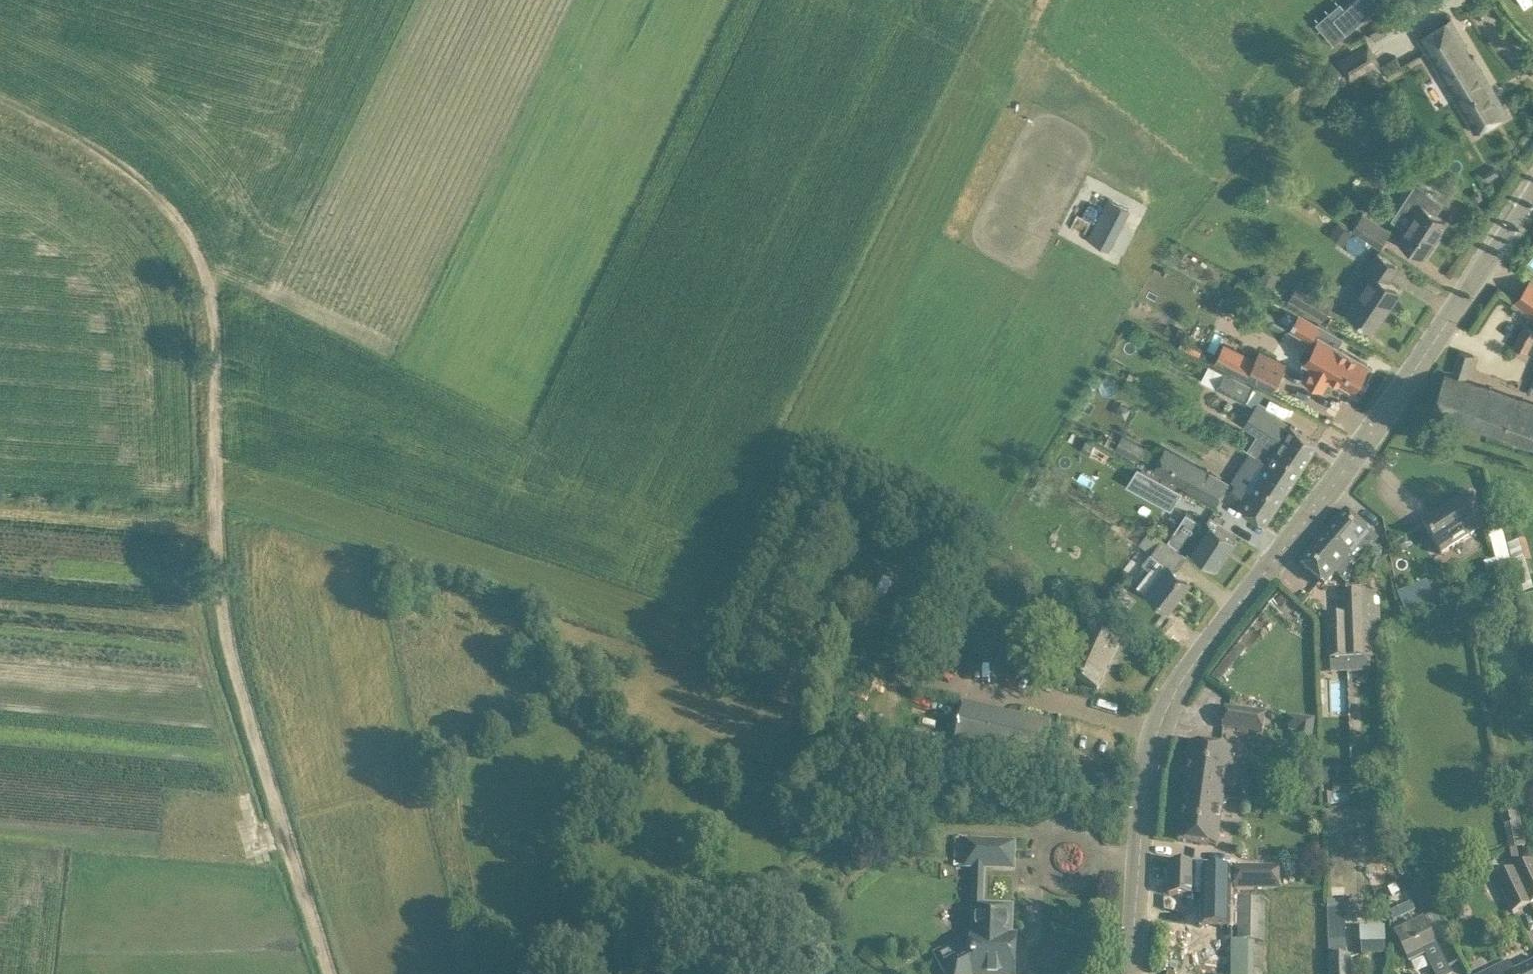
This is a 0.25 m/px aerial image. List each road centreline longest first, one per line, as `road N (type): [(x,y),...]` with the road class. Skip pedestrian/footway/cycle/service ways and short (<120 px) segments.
road 1 (track): [(0,108),(73,140),(142,188),(183,232),(202,268),(216,365),(228,630),(332,973)]
road 2 (tertiary): [(1127,973),(1146,761),(1157,721),(1391,408),(1532,192)]

